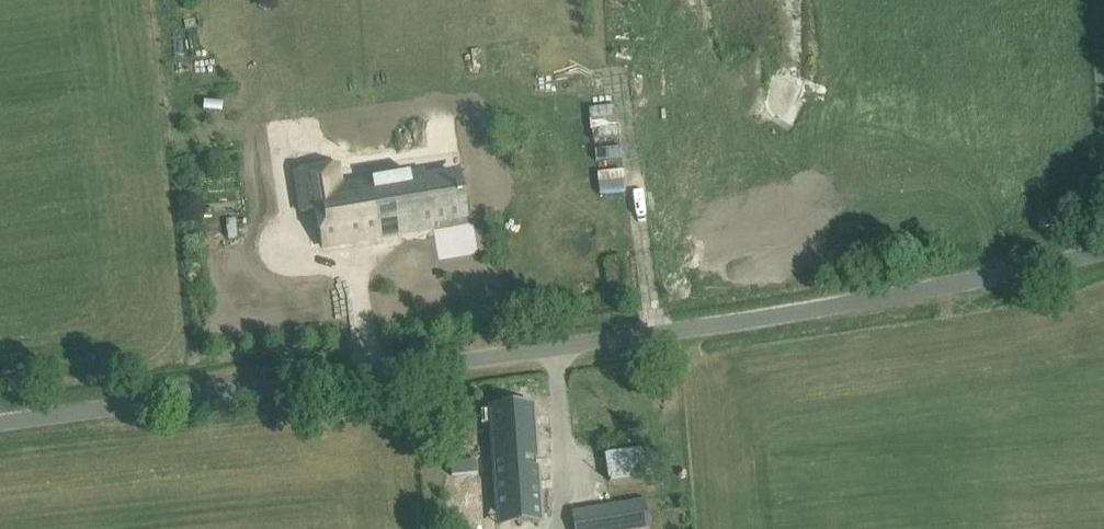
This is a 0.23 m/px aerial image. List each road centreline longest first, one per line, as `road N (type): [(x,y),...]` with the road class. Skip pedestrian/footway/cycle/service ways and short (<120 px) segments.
road 1 (unclassified): [(1103,249),(880,298),(0,423)]

